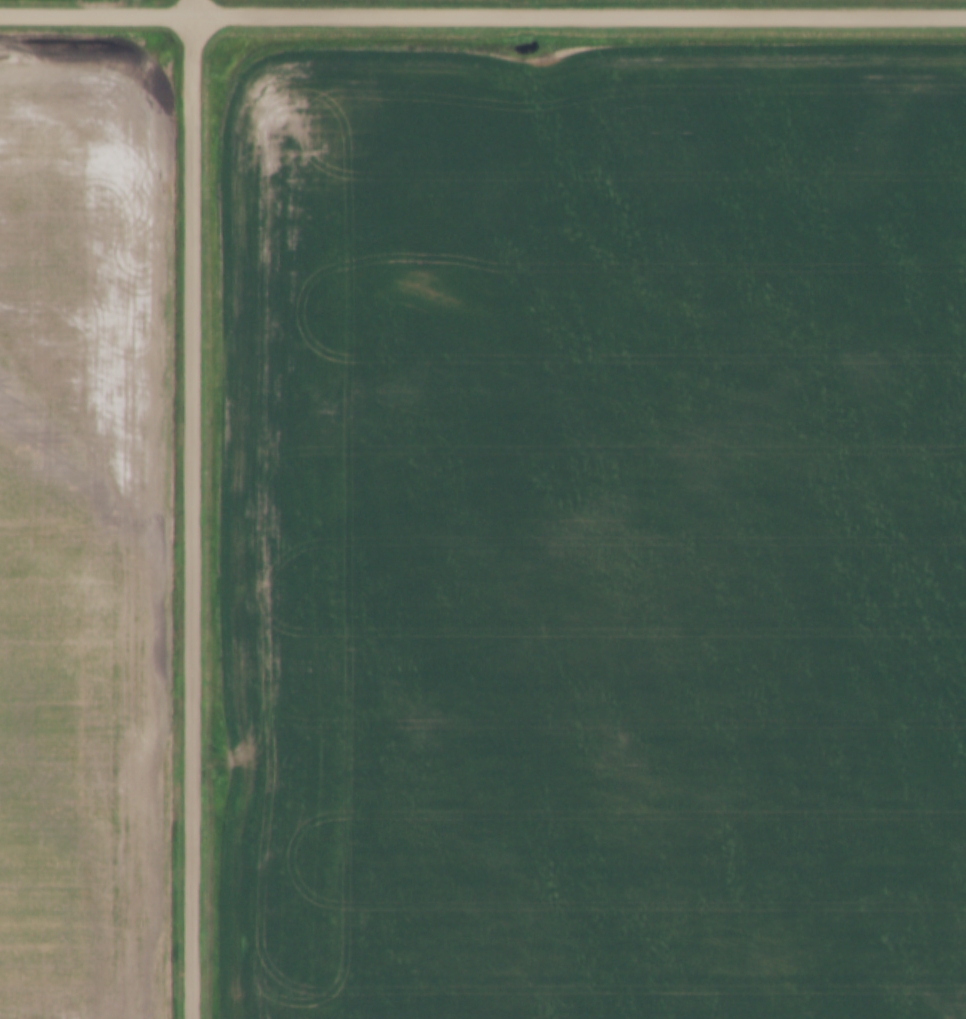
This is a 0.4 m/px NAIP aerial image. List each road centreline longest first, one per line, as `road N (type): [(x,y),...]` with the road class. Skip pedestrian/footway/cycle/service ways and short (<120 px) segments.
road 1 (residential): [(195,0),(195,1018)]
road 2 (residential): [(0,15),(965,16)]

